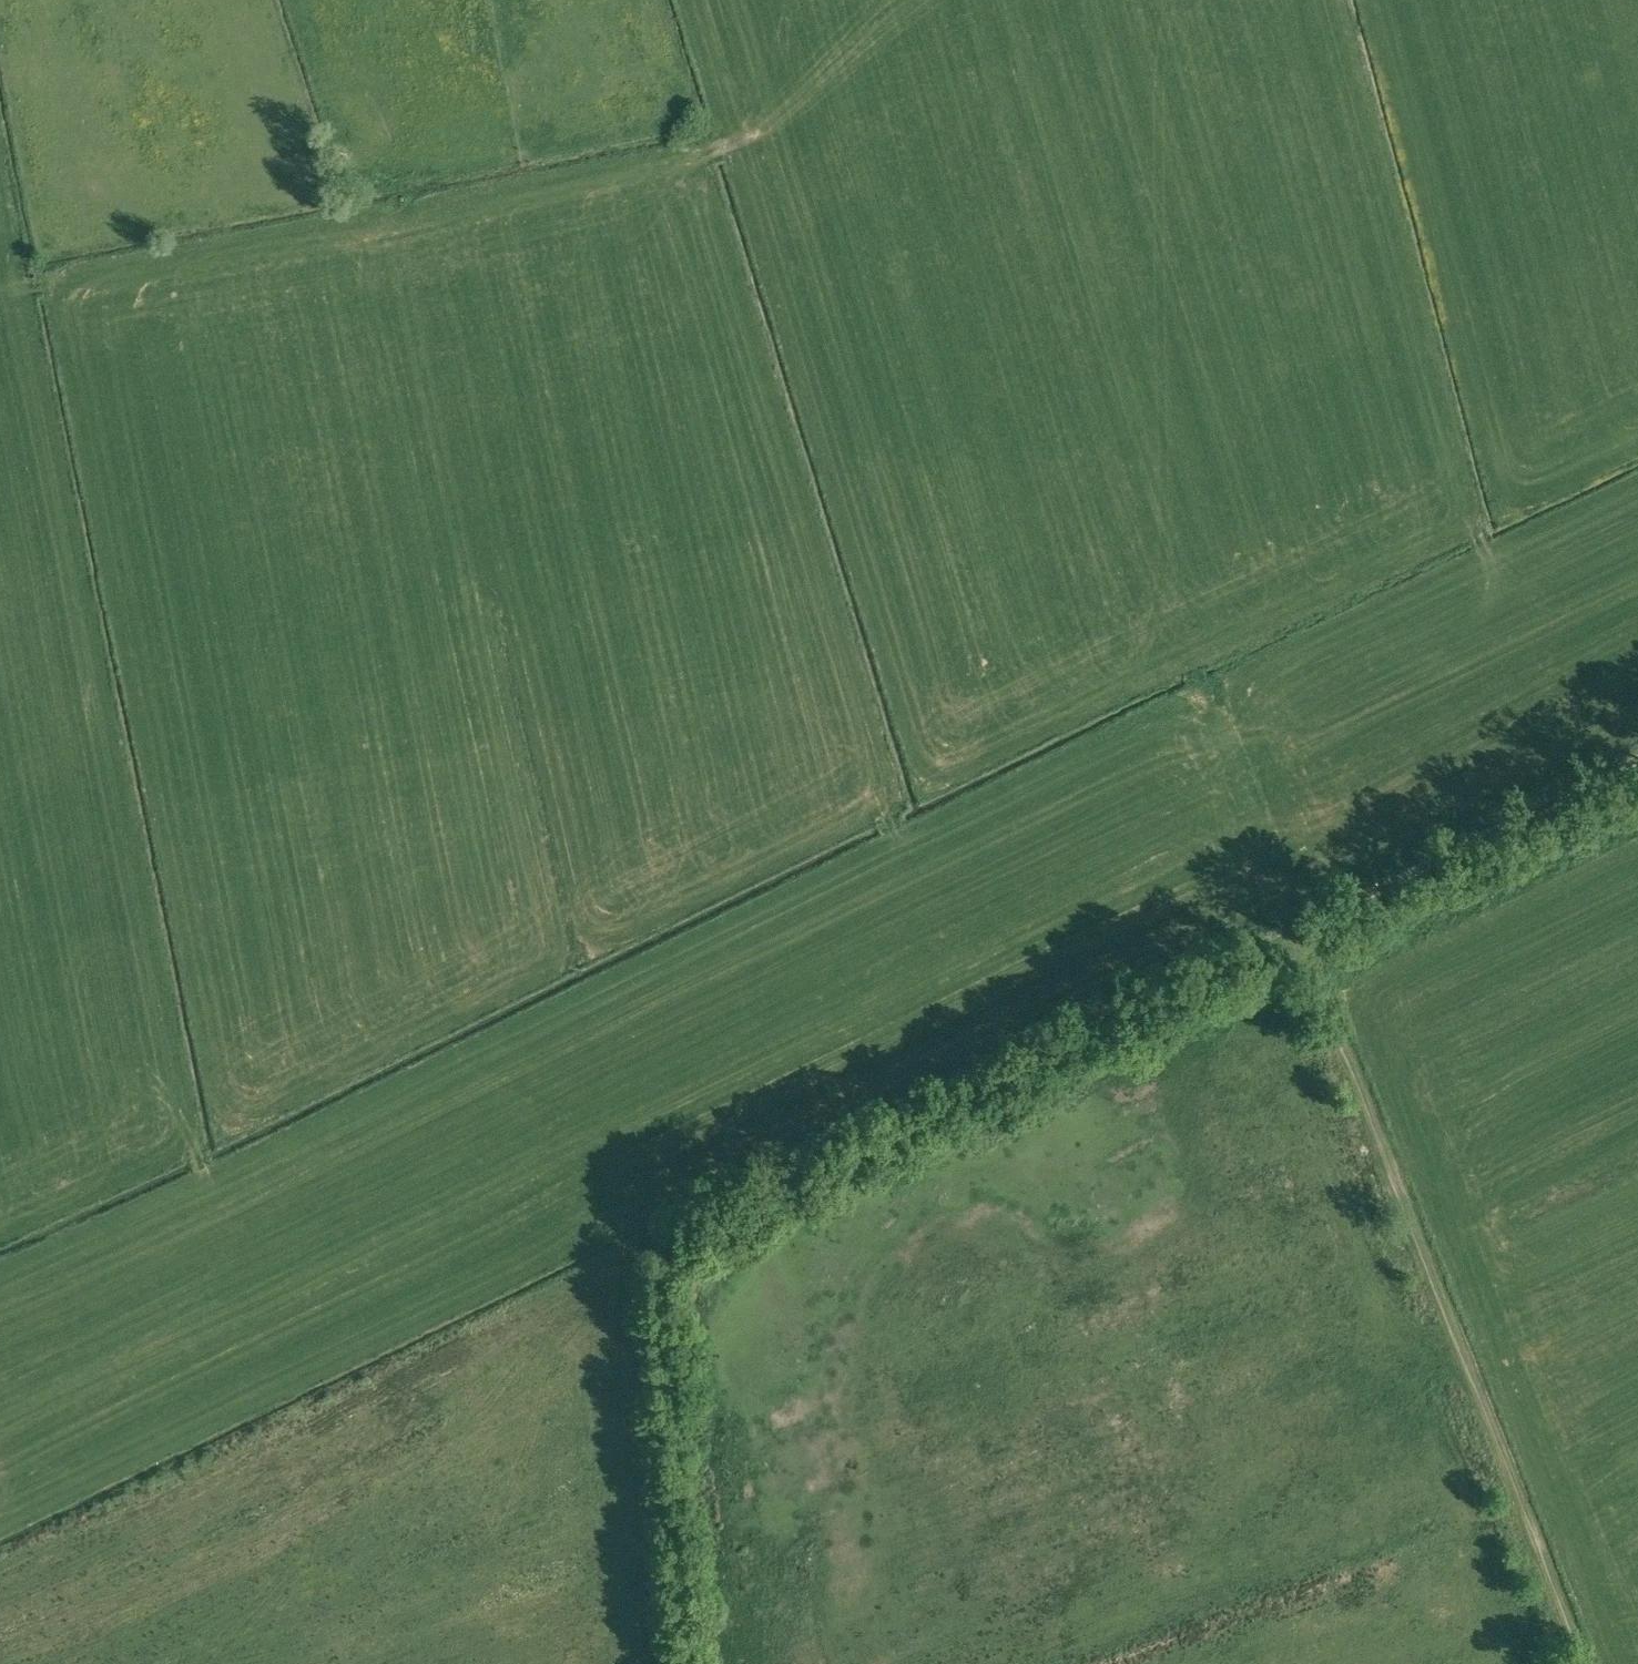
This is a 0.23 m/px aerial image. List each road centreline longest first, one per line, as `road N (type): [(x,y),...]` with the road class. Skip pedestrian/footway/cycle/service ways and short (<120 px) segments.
road 1 (track): [(1637,759),(1289,931),(1577,1663)]
road 2 (track): [(1289,931),(668,1236)]

